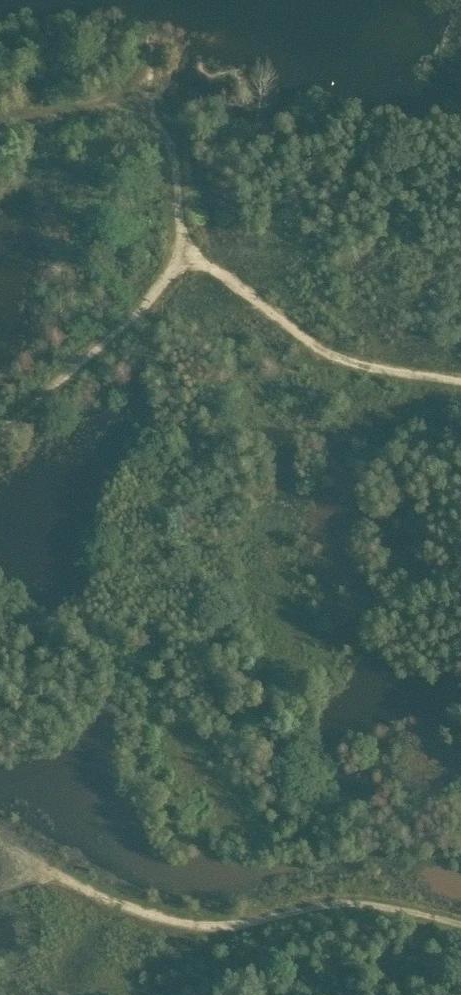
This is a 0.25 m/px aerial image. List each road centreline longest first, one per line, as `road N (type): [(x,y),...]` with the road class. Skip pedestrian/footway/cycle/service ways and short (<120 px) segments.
road 1 (track): [(0,838),(61,875),(194,926),(248,925),(327,904),(397,907),(460,923)]
road 2 (track): [(0,436),(136,321),(185,254),(178,154),(156,120),(150,81)]
road 3 (track): [(460,384),(378,371),(319,351),(185,254)]

